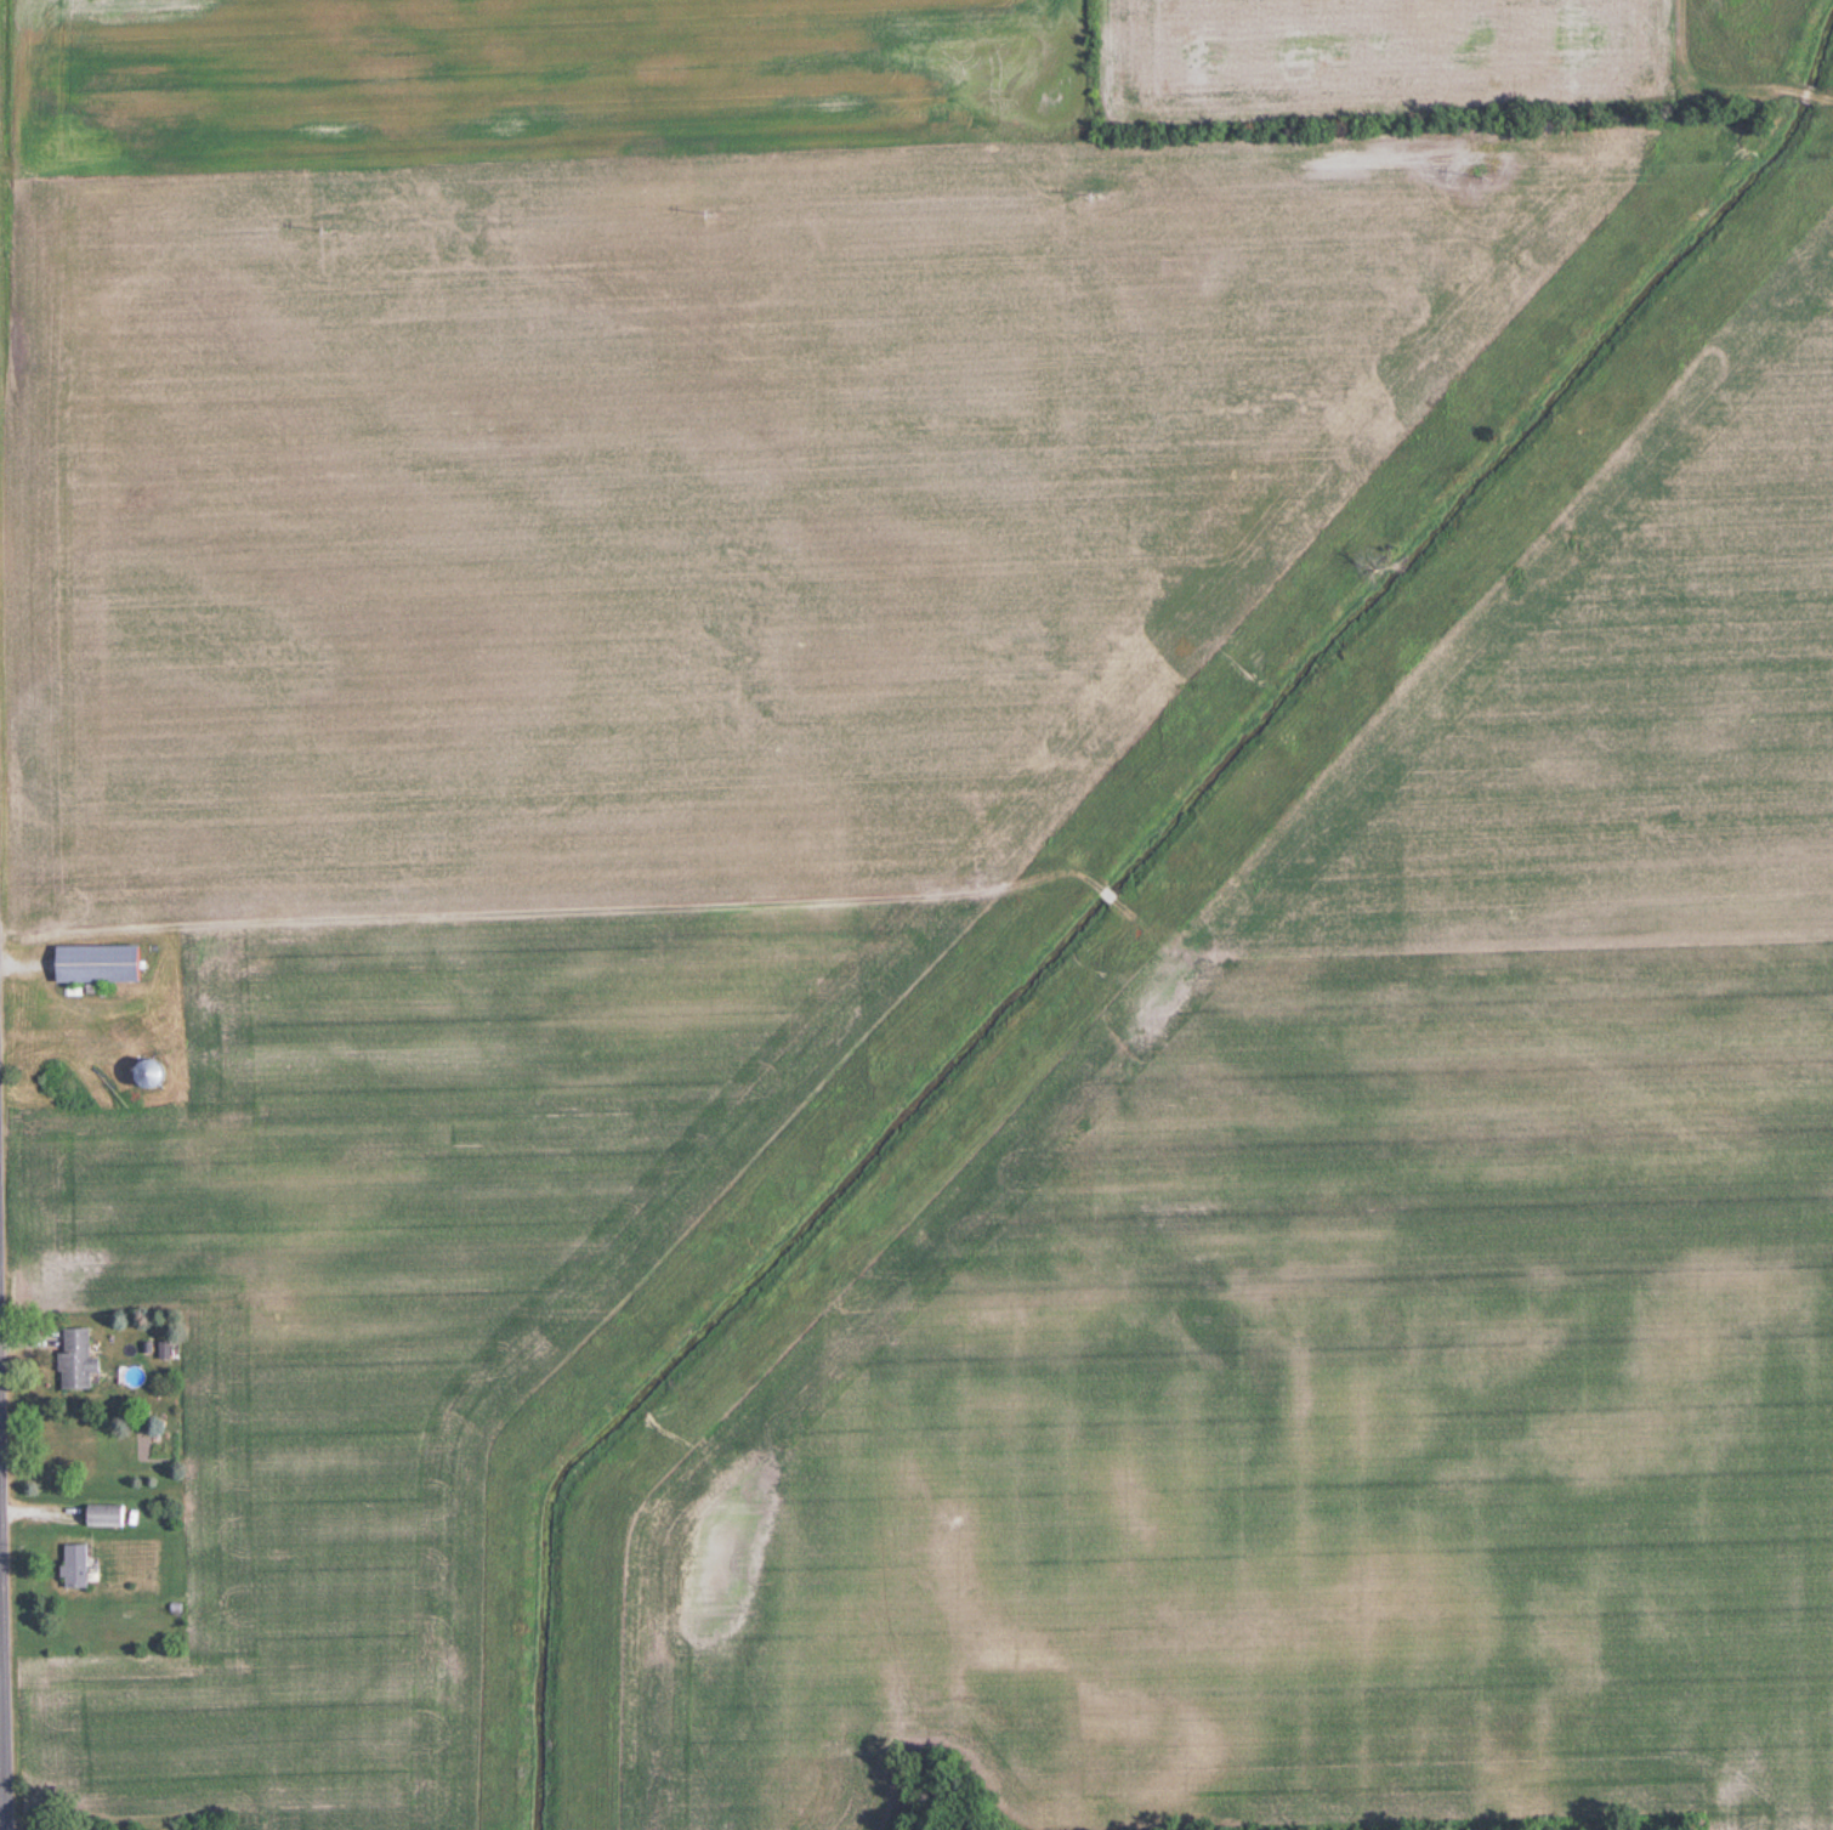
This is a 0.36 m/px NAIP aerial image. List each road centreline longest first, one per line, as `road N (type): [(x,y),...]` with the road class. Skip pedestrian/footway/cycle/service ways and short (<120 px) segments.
road 1 (residential): [(6,1829),(0,1546)]

